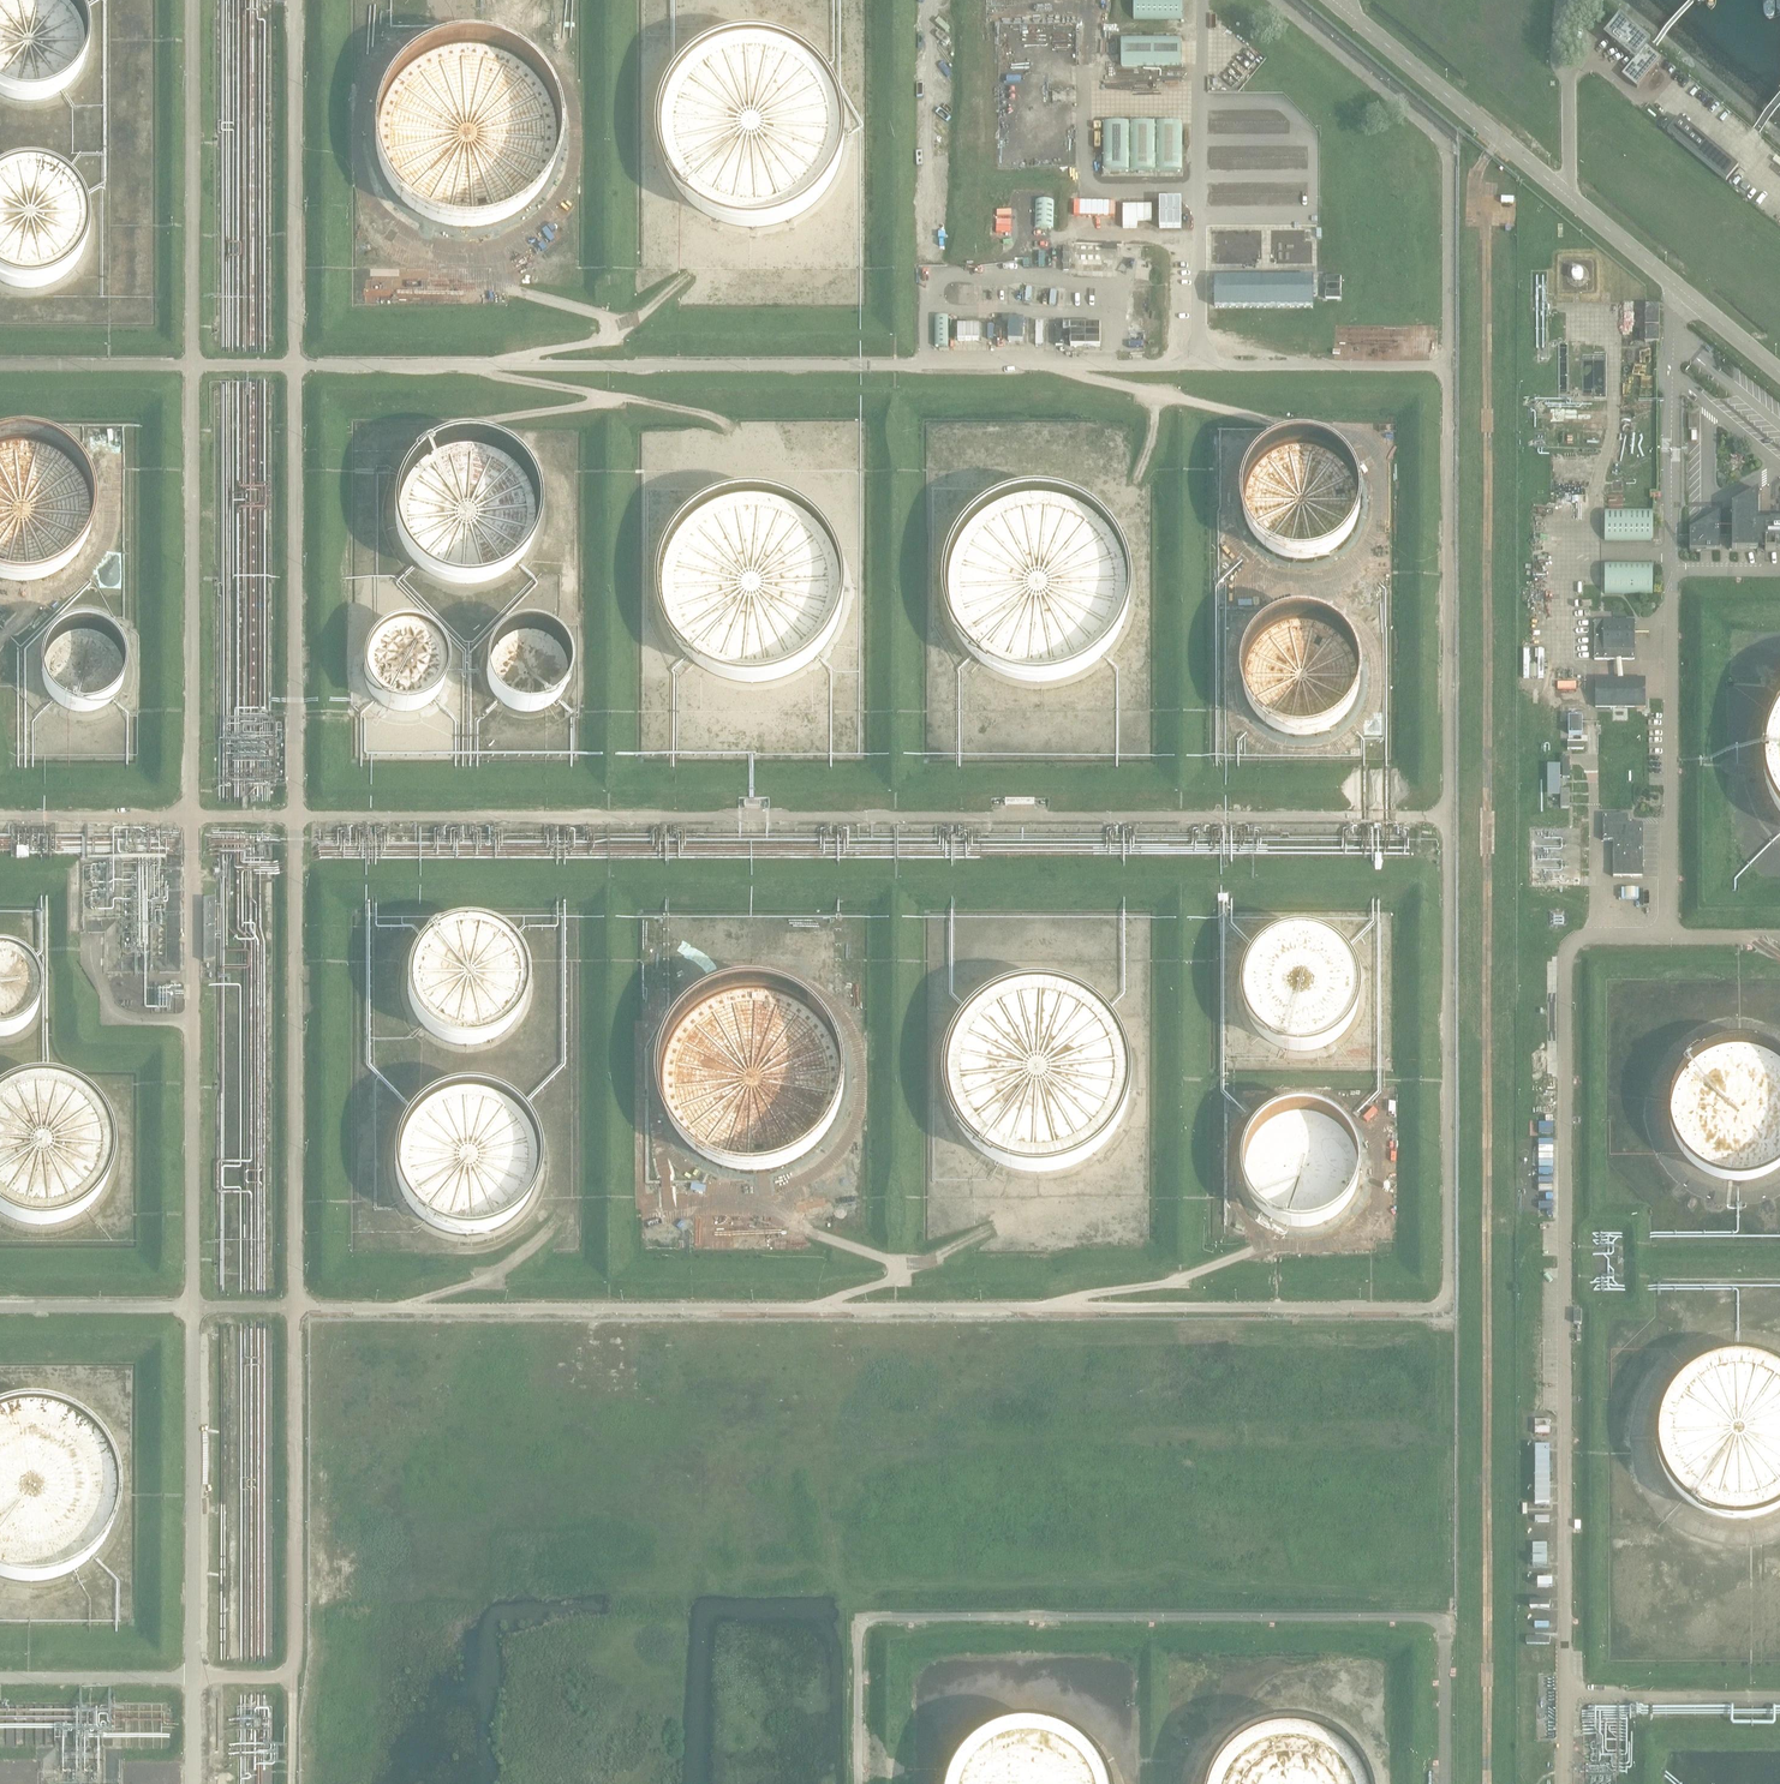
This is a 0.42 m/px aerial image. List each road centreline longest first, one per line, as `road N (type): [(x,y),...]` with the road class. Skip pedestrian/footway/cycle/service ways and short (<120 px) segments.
road 1 (unclassified): [(1779,373),(1331,0)]
road 2 (track): [(939,0),(934,260)]
road 3 (unclassified): [(1200,236),(1202,0)]

